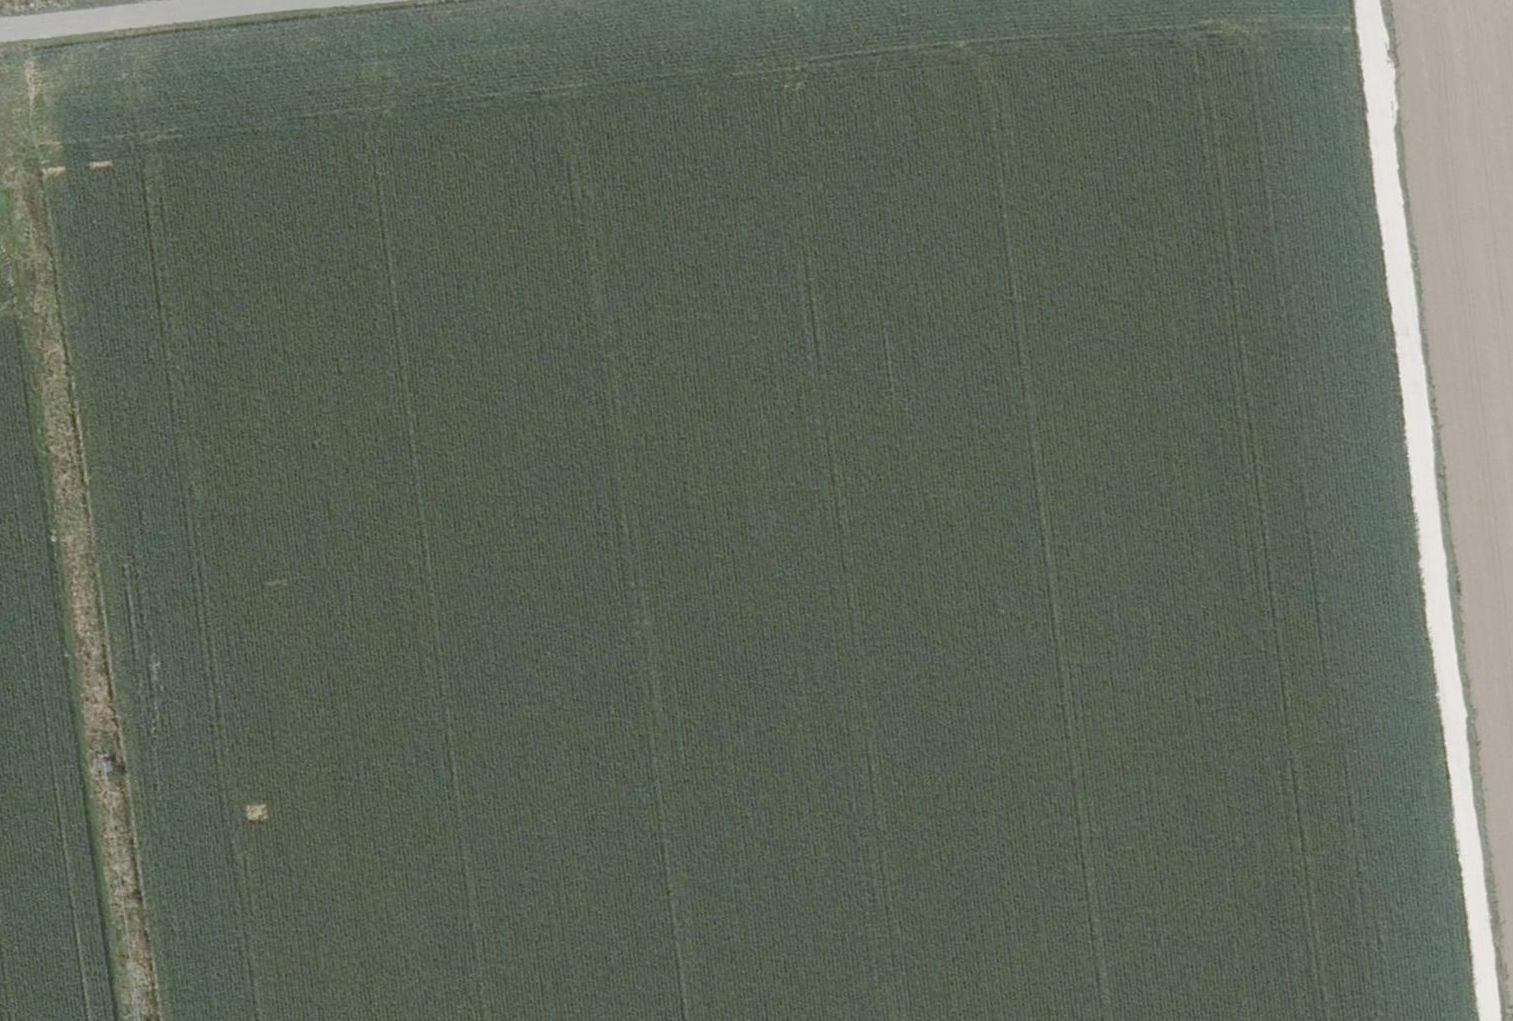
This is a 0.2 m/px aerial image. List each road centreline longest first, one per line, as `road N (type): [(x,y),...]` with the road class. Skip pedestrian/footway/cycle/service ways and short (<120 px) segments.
road 1 (track): [(1486,1020),(1362,0)]
road 2 (track): [(0,32),(293,0)]

